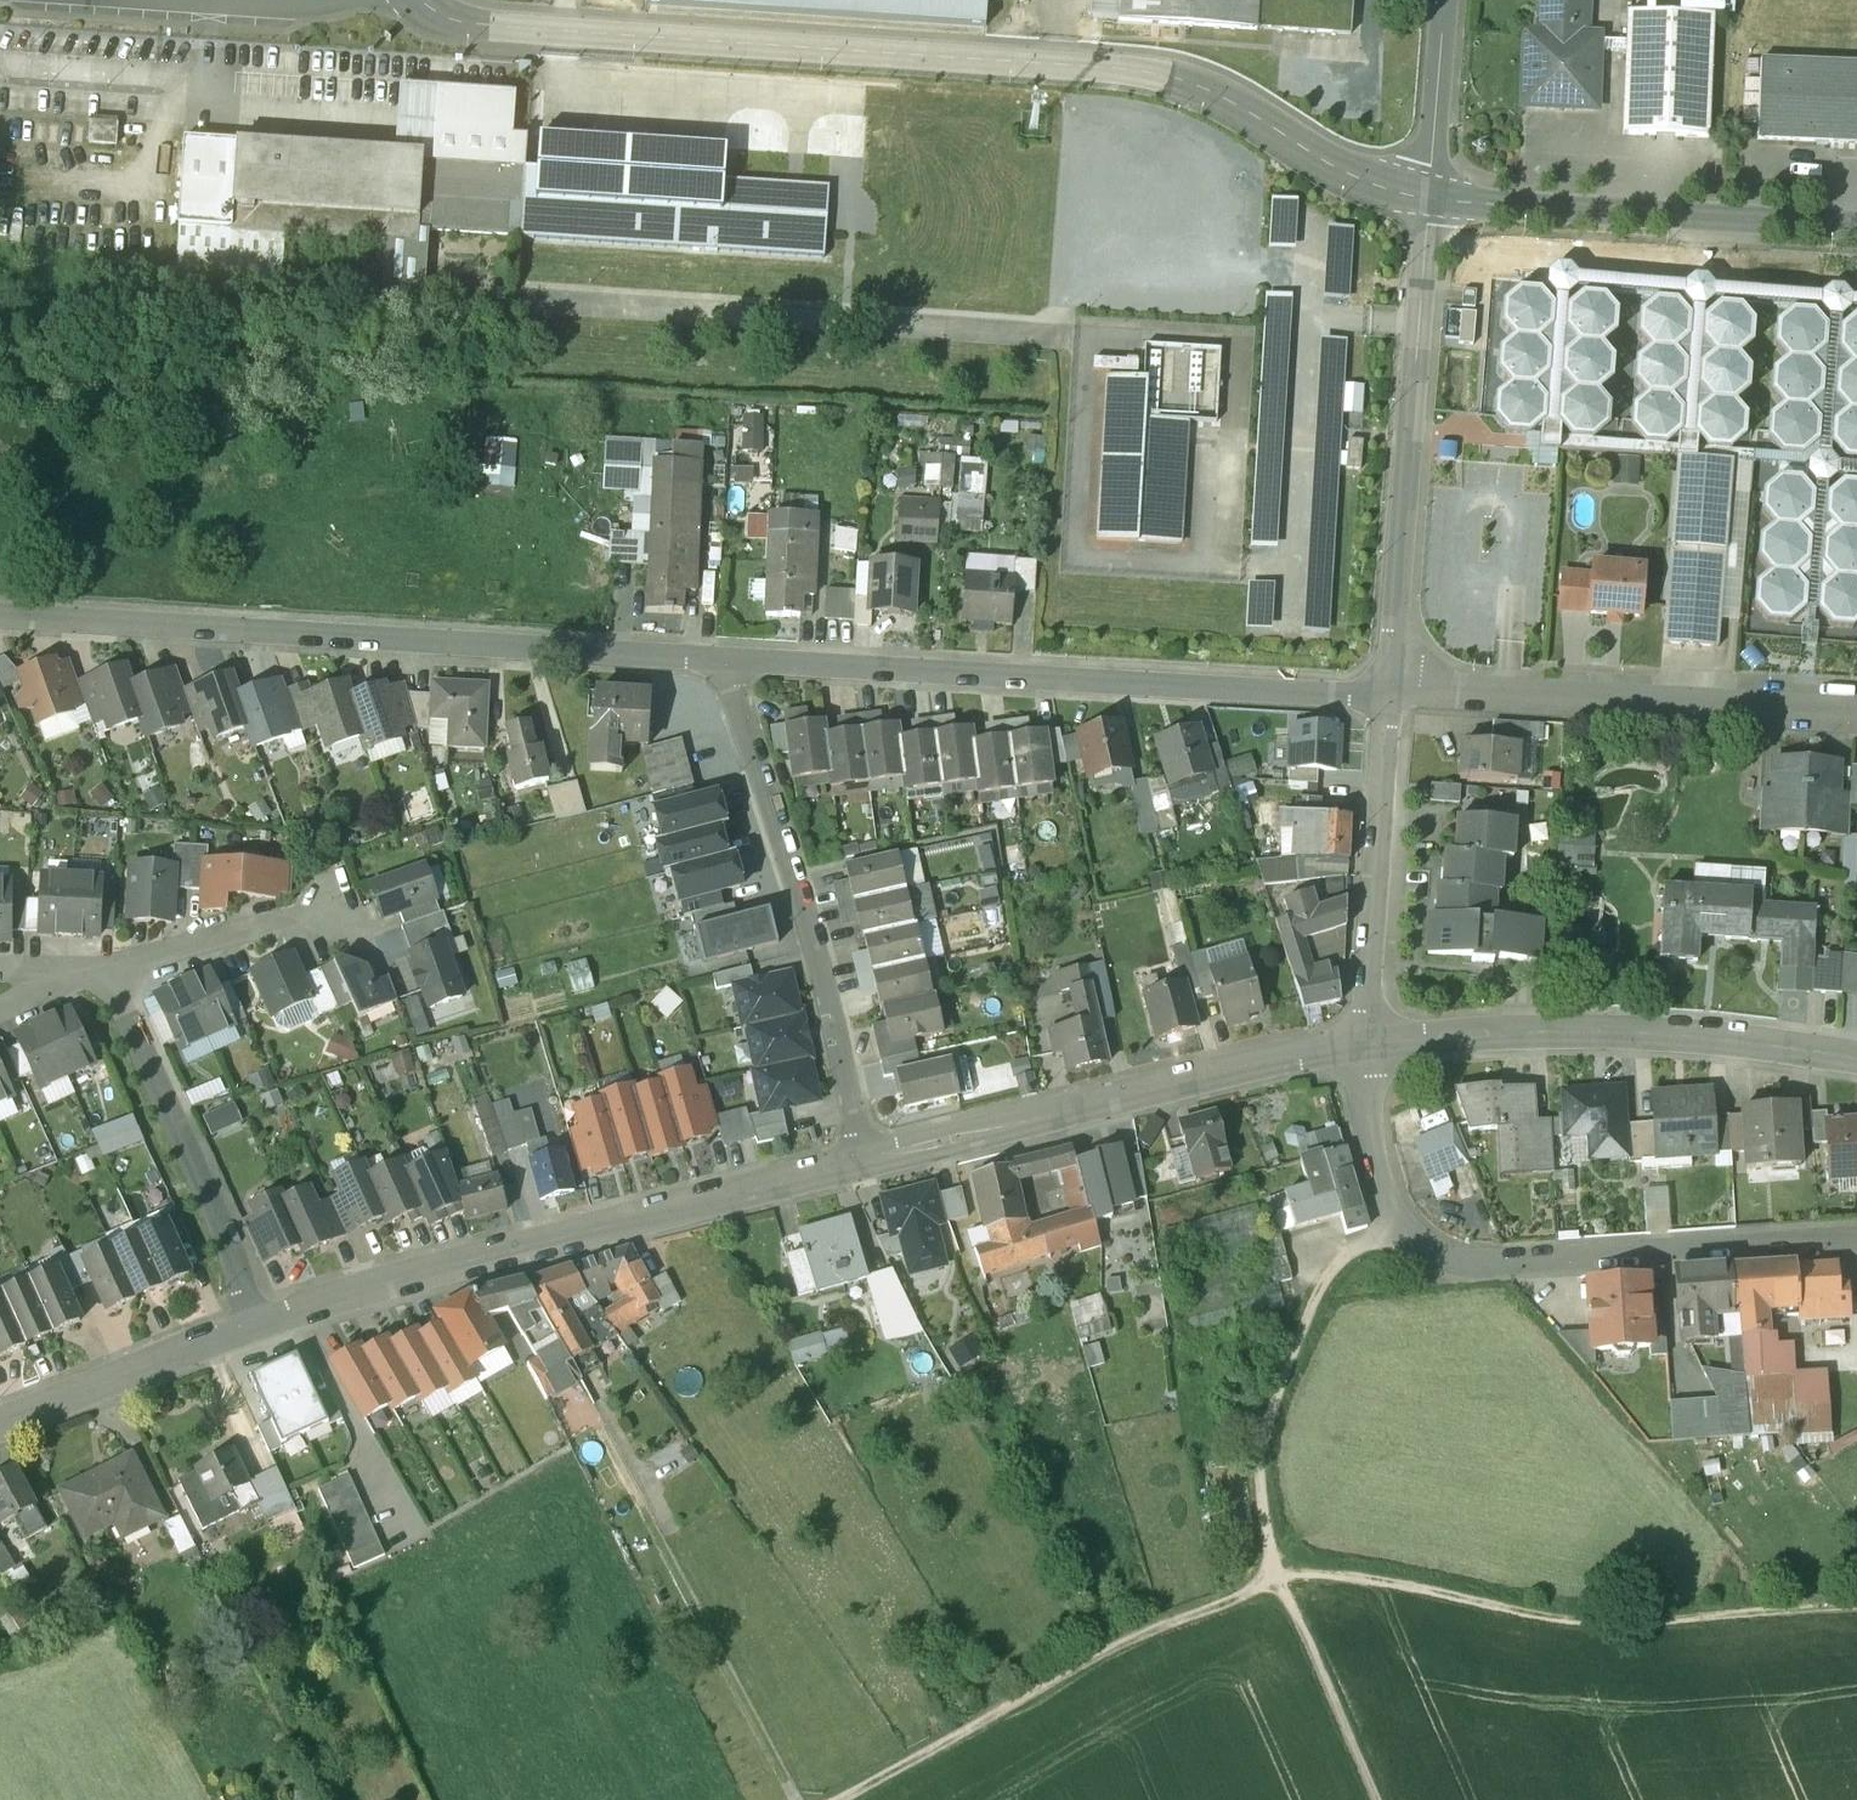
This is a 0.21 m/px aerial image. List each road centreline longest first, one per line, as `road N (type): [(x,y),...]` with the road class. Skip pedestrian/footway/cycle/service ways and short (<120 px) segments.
road 1 (residential): [(415,0),(439,19),(493,27),(1168,76),(1219,95),(1346,172),(1426,199)]
road 2 (residential): [(0,615),(730,657)]
road 3 (residential): [(730,657),(1389,695)]
road 4 (residential): [(1856,1242),(1516,1266),(1439,1261),(1422,1251),(1392,1200),(1367,1042)]
road 5 (residential): [(866,1163),(347,1293),(255,1325)]
road 6 (track): [(1856,1614),(1593,1629),(1333,1576),(1279,1580)]
road 7 (residential): [(730,657),(729,684),(807,914),(866,1163)]
road 8 (residential): [(1367,1042),(866,1163)]
road 9 (residential): [(1389,695),(1426,199)]
road 10 (residential): [(1856,1057),(1718,1036),(1578,1032),(1367,1042)]
road 11 (track): [(1279,1580),(1104,1654),(841,1799)]
road 12 (residential): [(1389,695),(1856,719)]
road 13 (residential): [(1856,227),(1426,199)]
road 14 (residential): [(255,1325),(108,975)]
road 15 (residential): [(1367,1042),(1389,695)]
road 16 (residential): [(255,1325),(0,1425)]
road 17 (residential): [(108,975),(260,927),(351,922)]
road 18 (track): [(1372,1799),(1279,1580)]
road 19 (residential): [(1426,199),(1444,0)]

